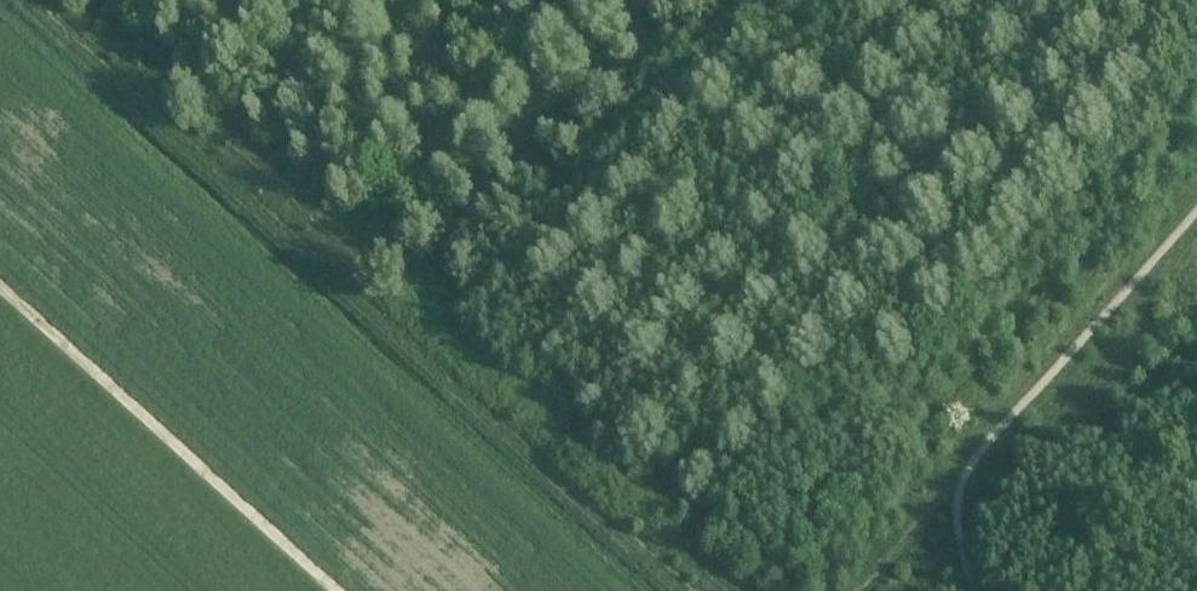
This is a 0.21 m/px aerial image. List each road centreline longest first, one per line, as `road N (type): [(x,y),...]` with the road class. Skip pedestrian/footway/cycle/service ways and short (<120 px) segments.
road 1 (track): [(0,284),(338,590)]

